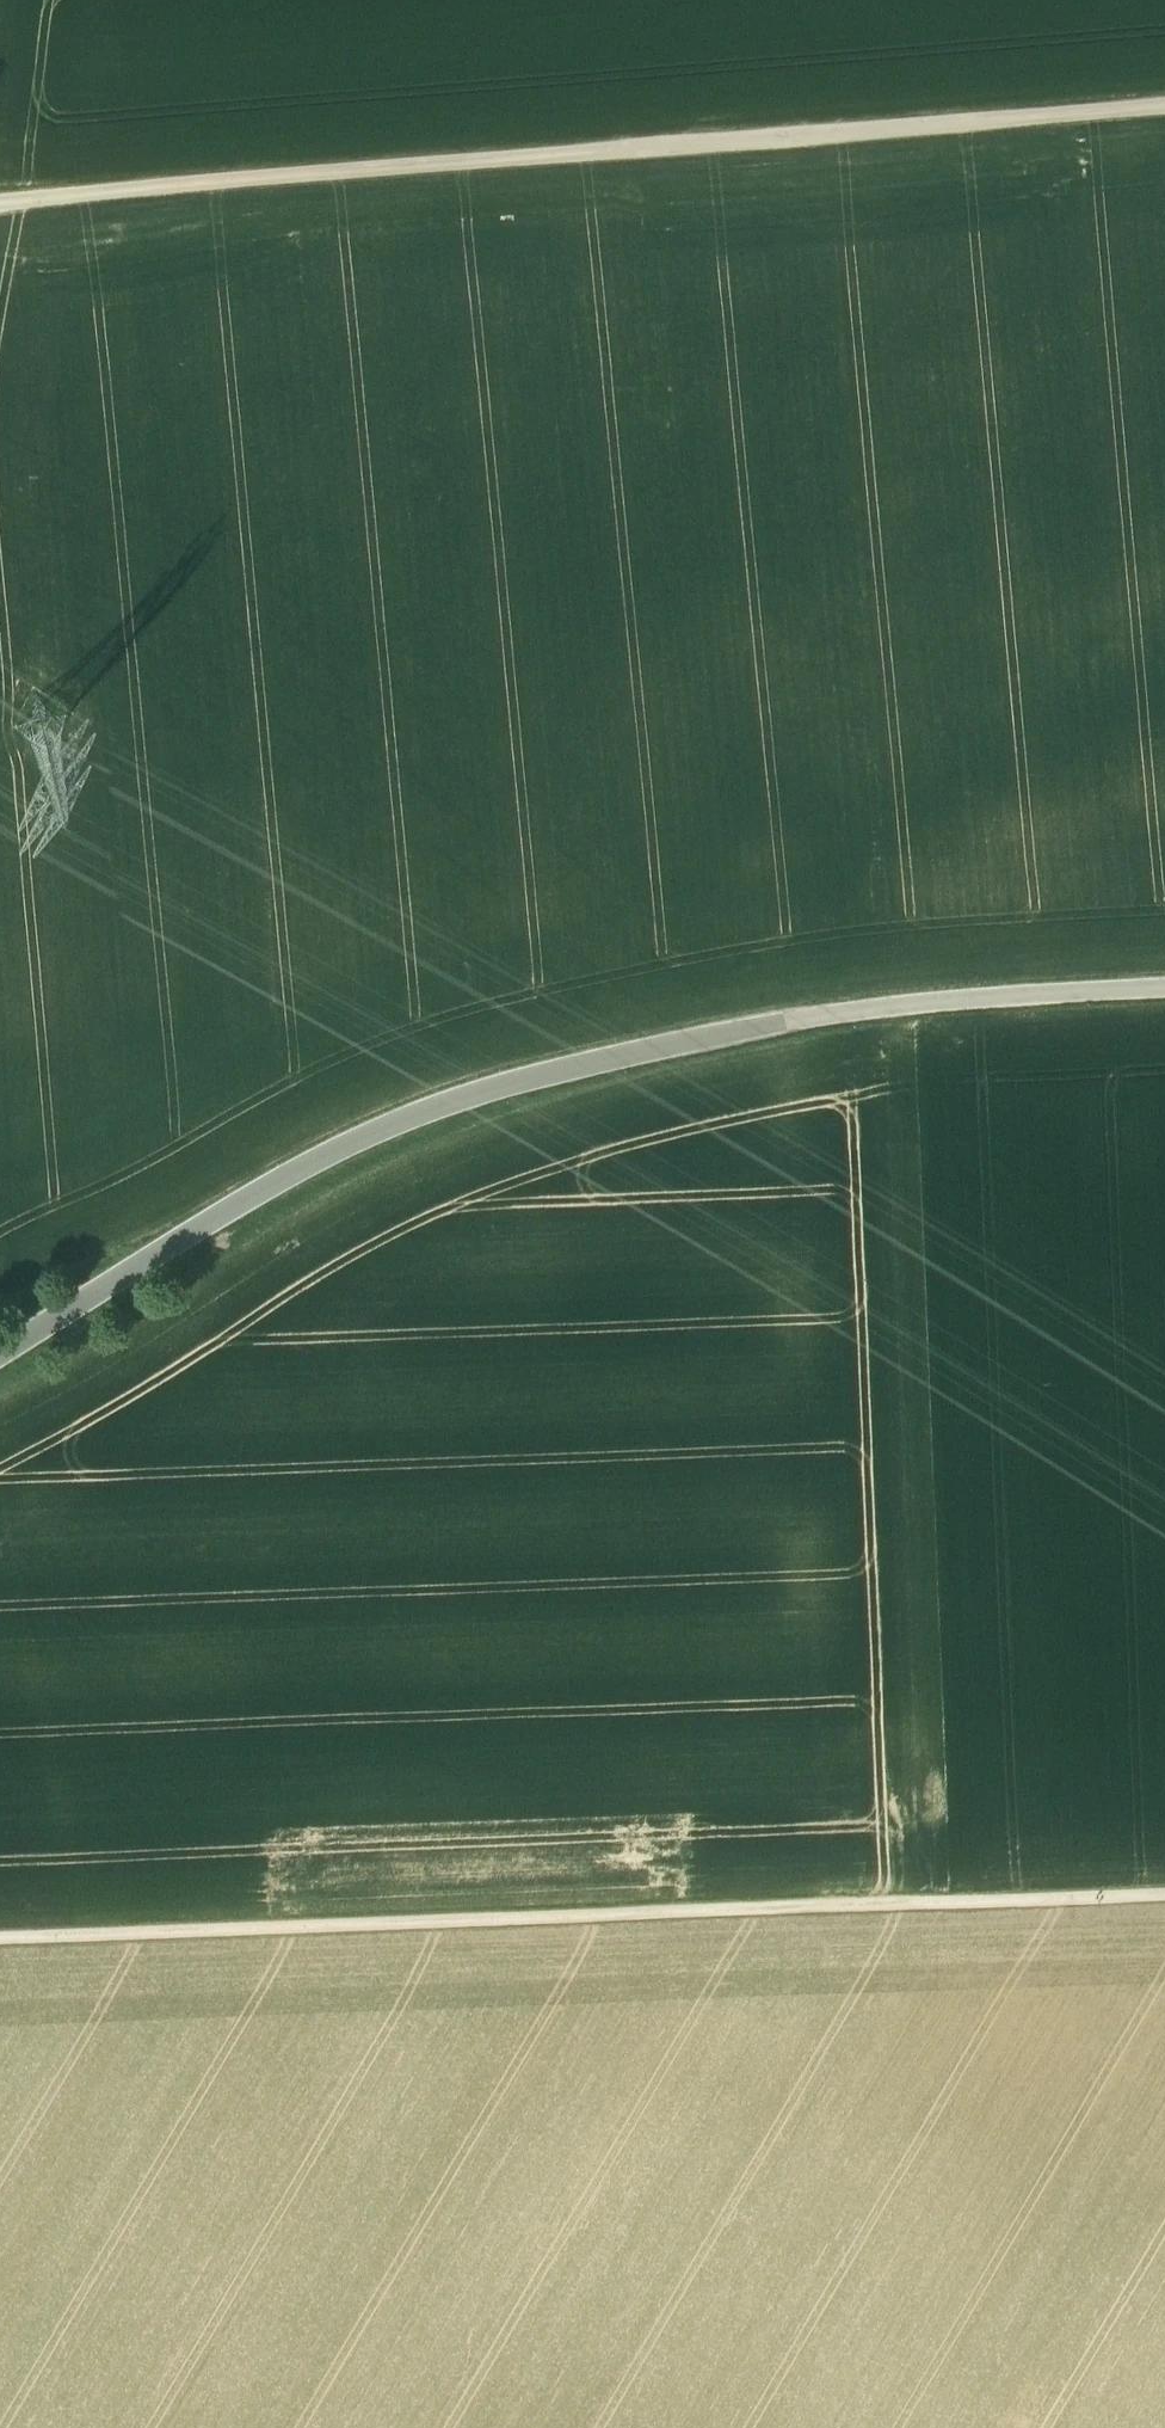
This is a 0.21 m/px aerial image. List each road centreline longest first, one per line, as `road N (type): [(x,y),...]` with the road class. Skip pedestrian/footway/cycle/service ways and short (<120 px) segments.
road 1 (unclassified): [(0,1356),(263,1193),(400,1123),(602,1060),(734,1030),(908,1000),(1164,986)]
road 2 (track): [(1164,107),(0,205)]
road 3 (track): [(0,1954),(1164,1921)]

